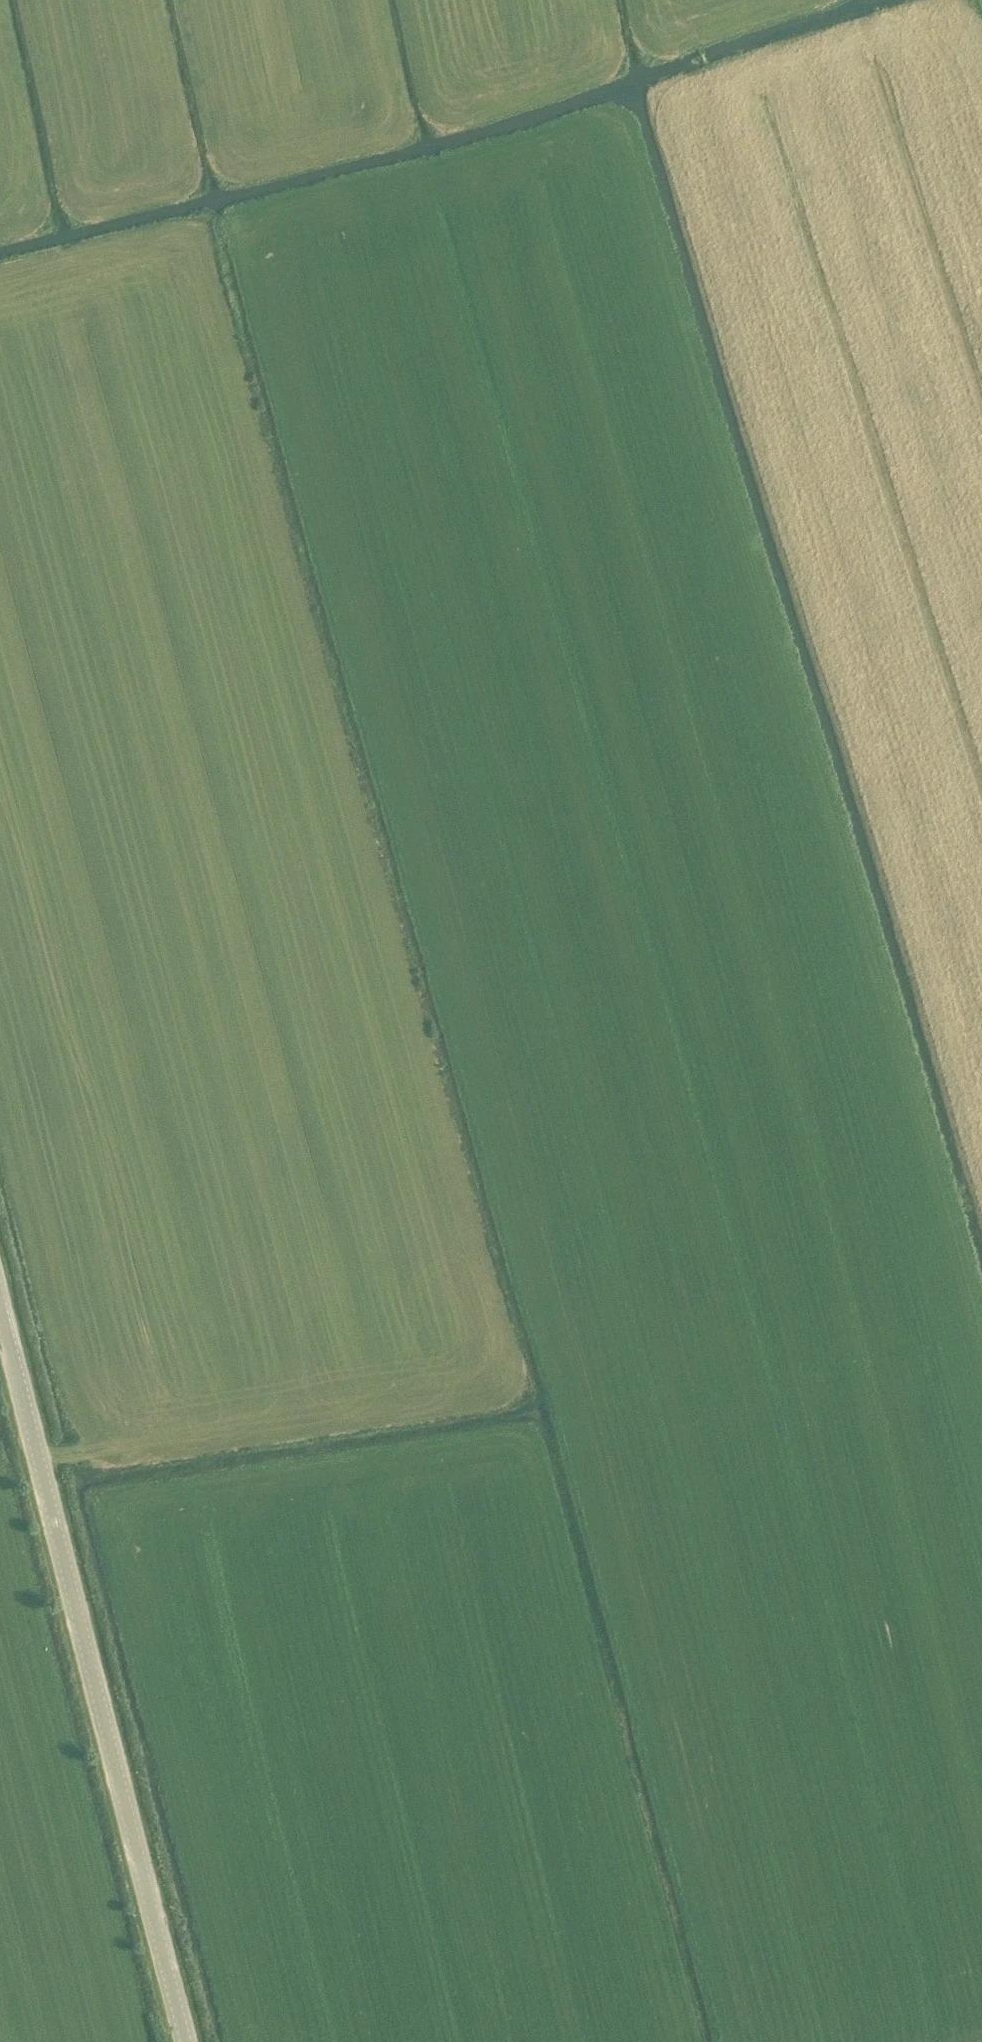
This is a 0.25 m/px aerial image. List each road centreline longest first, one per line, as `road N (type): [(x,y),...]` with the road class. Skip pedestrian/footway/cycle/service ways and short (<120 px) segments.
road 1 (tertiary): [(189,2041),(0,1291)]

